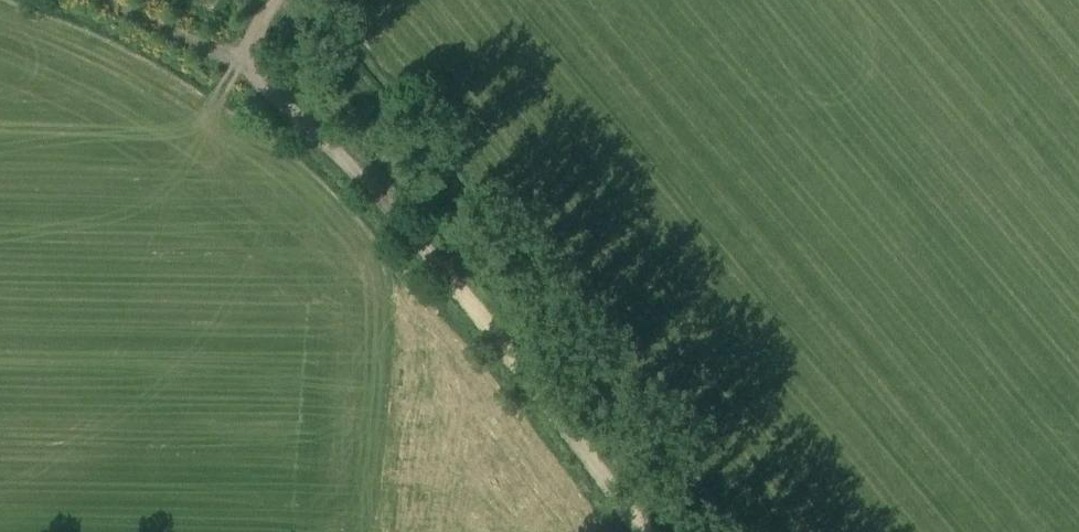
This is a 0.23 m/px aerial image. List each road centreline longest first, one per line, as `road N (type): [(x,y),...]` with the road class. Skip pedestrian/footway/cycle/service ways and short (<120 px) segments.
road 1 (track): [(645,531),(607,475),(317,129),(234,70),(274,0)]
road 2 (track): [(709,531),(285,0)]
road 3 (track): [(98,0),(234,70)]

